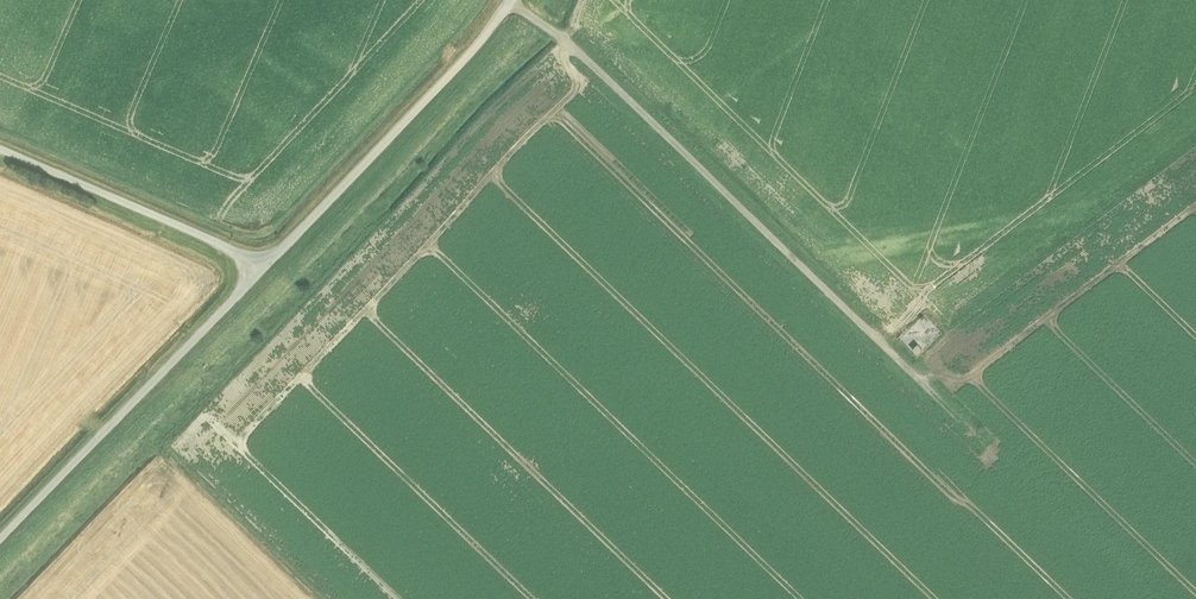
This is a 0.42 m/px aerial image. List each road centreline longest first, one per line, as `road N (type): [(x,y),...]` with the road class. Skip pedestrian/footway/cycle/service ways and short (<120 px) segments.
road 1 (unclassified): [(0,542),(262,270)]
road 2 (unclassified): [(262,270),(511,0)]
road 3 (unclassified): [(262,270),(238,251),(0,148)]

